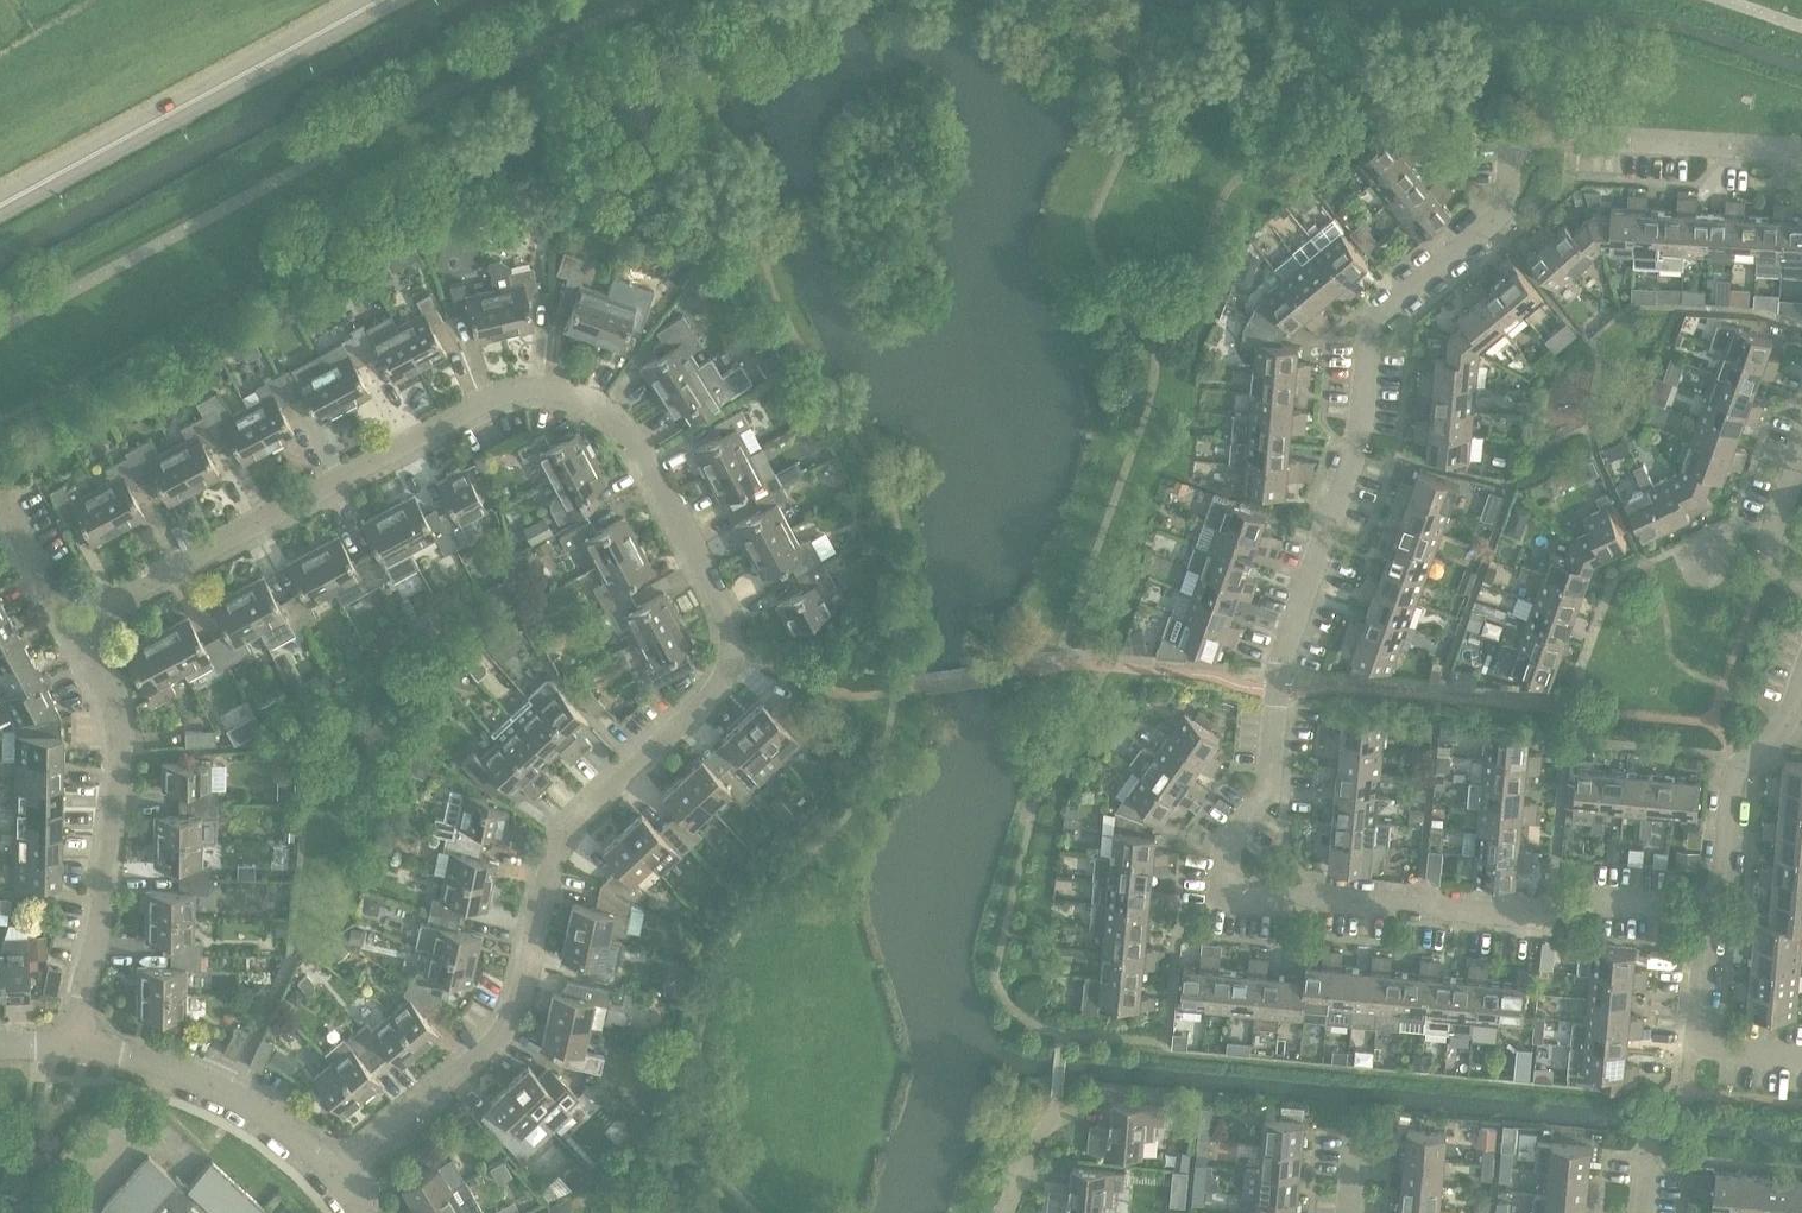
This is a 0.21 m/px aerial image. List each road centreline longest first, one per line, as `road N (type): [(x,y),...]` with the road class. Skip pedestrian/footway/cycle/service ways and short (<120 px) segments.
road 1 (residential): [(1707,905),(1579,895),(1538,914),(1236,894),(1223,871),(1230,845),(1269,781),(1282,657),(1356,447),(1371,333),(1386,307),(1507,209),(1514,147),(1535,136),(1801,153)]
road 2 (residential): [(84,633),(110,604),(334,479),(512,390),(553,387),(621,415),(725,601),(735,654),(729,672),(569,832),(553,862),(520,1008),(497,1041),(335,1177)]
road 3 (residential): [(78,1040),(122,767),(119,717),(84,633)]
road 4 (tertiary): [(367,0),(0,199)]
road 5 (residential): [(335,1177),(274,1123),(216,1088),(78,1040)]
road 6 (residential): [(1801,682),(1787,725),(1742,762),(1718,891),(1707,905)]
road 7 (residential): [(1643,1212),(1649,1154),(1697,1055)]
road 8 (residential): [(1801,581),(1767,560),(1767,534),(1801,438)]
road 9 (residential): [(1697,1055),(1707,905)]
road 10 (residential): [(84,633),(5,515)]
road 11 (residential): [(1008,1212),(1025,1155),(1054,1116),(1057,1098)]

